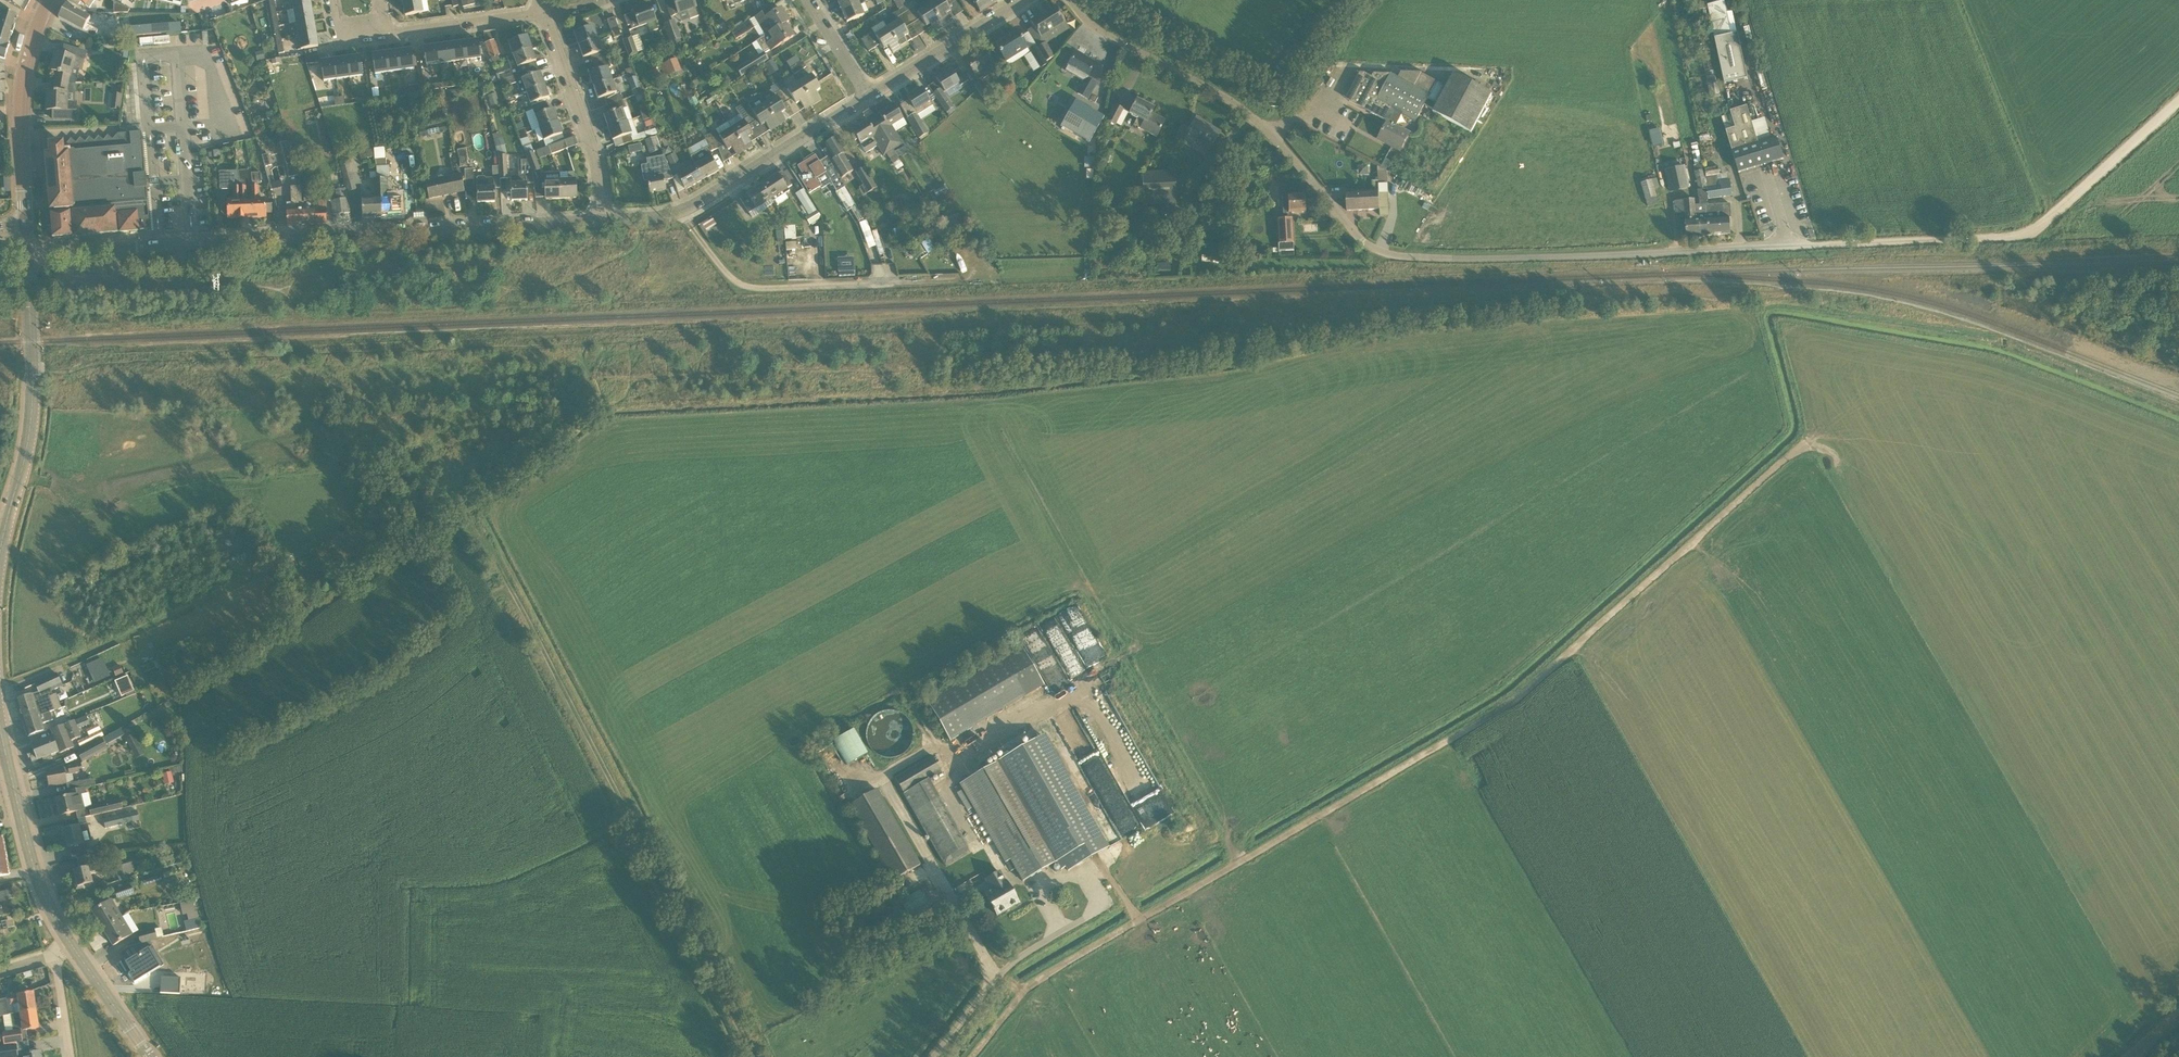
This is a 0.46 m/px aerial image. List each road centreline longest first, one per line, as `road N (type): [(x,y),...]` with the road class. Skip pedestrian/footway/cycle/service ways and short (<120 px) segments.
road 1 (unclassified): [(1069,0),(1133,52),(1255,115),(1355,235),(1408,259),(2011,239),(2035,231),(2178,94)]
road 2 (track): [(755,1056),(456,505)]
road 3 (residential): [(27,256),(603,219)]
road 4 (tertiary): [(0,550),(31,421),(27,256)]
road 5 (residential): [(603,219),(679,212),(868,97)]
road 6 (tertiary): [(72,946),(30,856),(0,730)]
road 7 (tertiary): [(25,224),(22,78),(49,0)]
road 8 (residential): [(603,219),(596,158),(544,19)]
road 9 (unclassified): [(933,1056),(1007,964),(1079,921)]
road 10 (residential): [(868,97),(1026,0)]
road 11 (residential): [(542,11),(386,33)]
road 12 (tertiary): [(149,1056),(72,946)]

